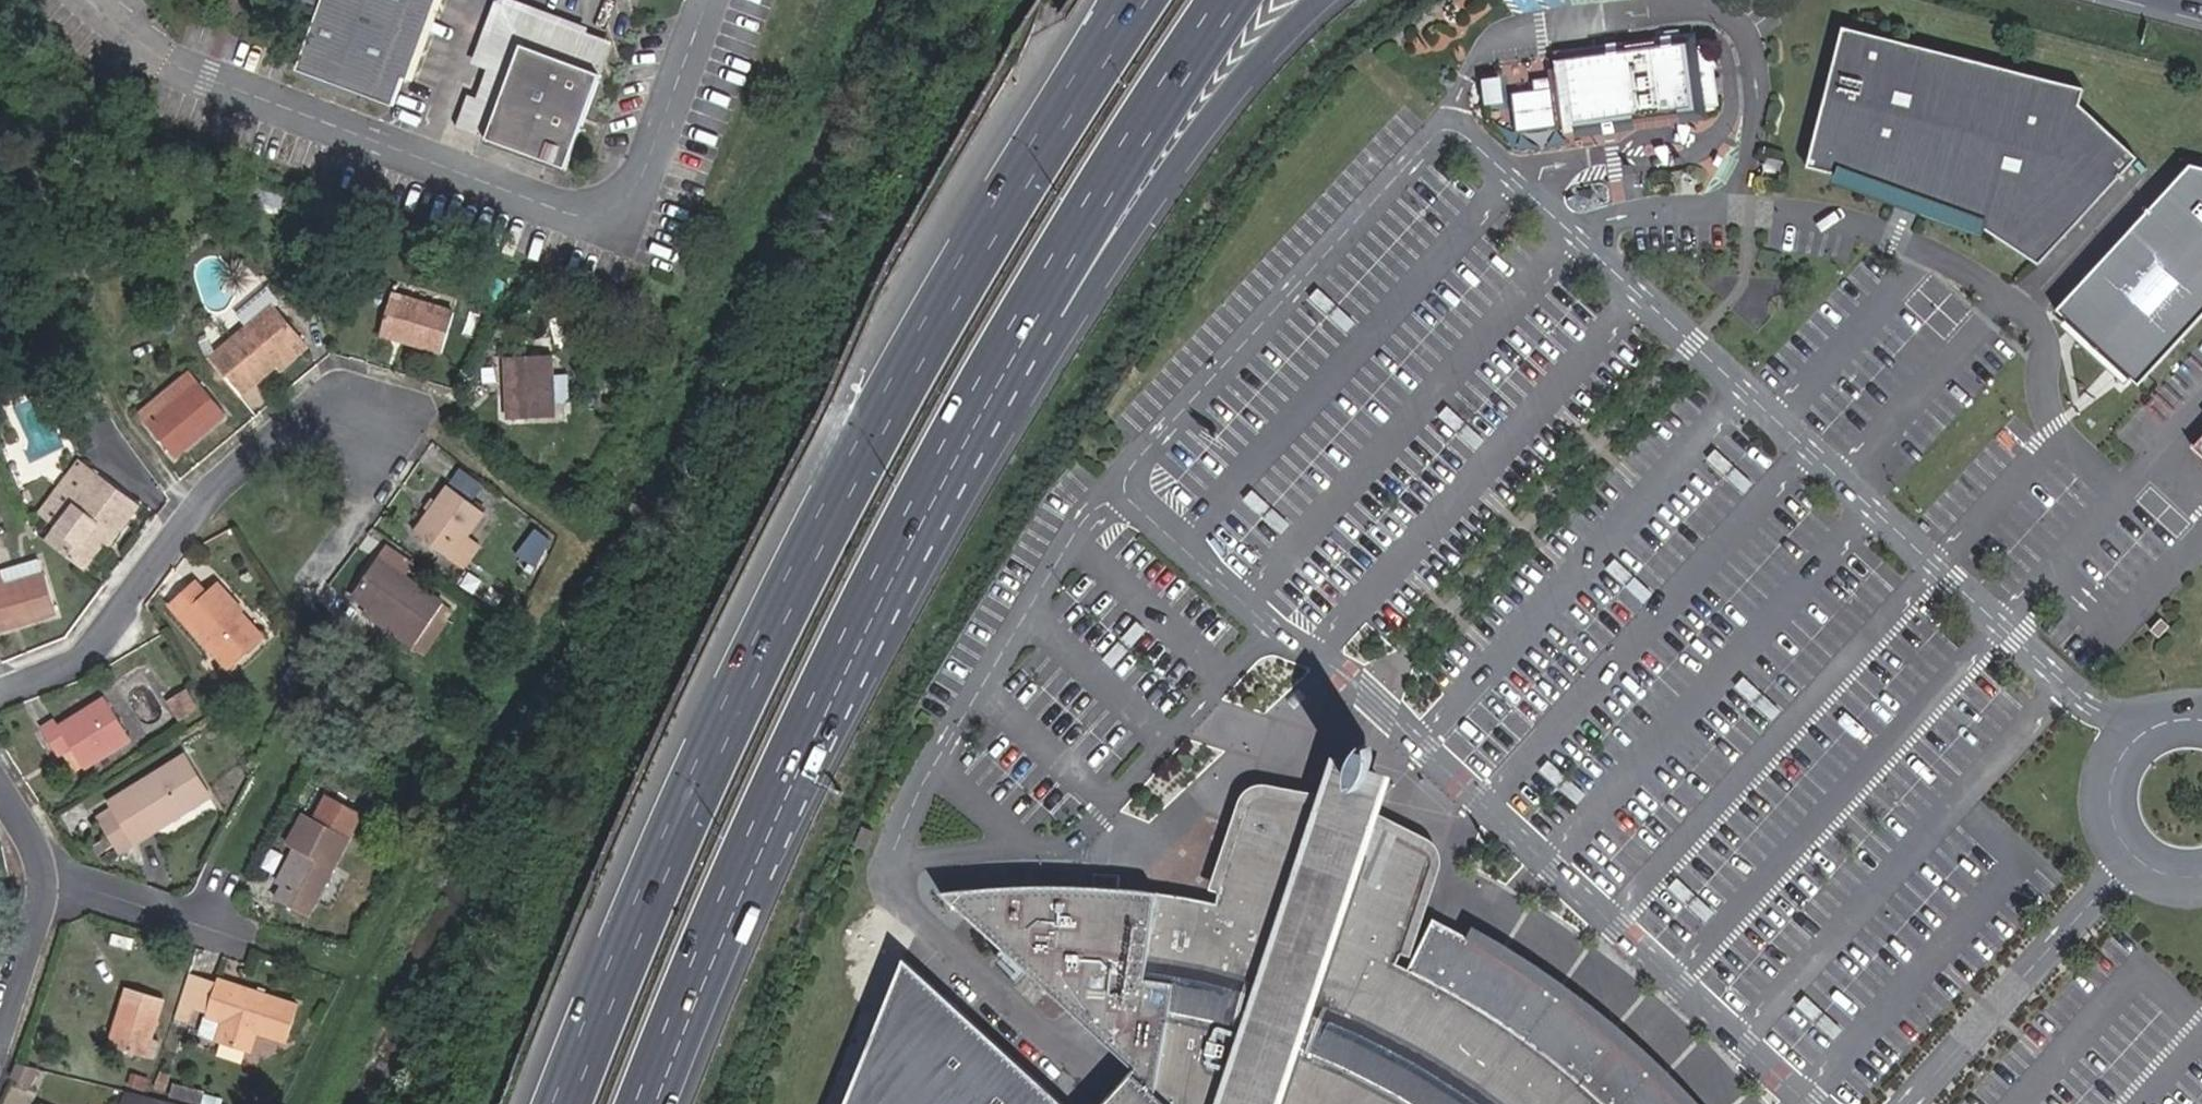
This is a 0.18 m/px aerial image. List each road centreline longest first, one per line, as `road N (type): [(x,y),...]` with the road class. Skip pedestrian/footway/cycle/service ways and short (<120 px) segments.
road 1 (motorway): [(1134,0),(1000,211),(847,478),(696,786),(560,1103)]
road 2 (motorway): [(744,870),(1137,224),(1227,98),(1319,0)]
road 3 (motorway): [(744,870),(939,467),(1140,130),(1228,0)]
road 4 (residential): [(0,687),(87,652),(215,482),(305,410),(376,431)]
road 5 (motorway): [(647,1103),(744,870)]
road 6 (residential): [(49,881),(224,926)]
road 7 (residential): [(0,1027),(49,881)]

